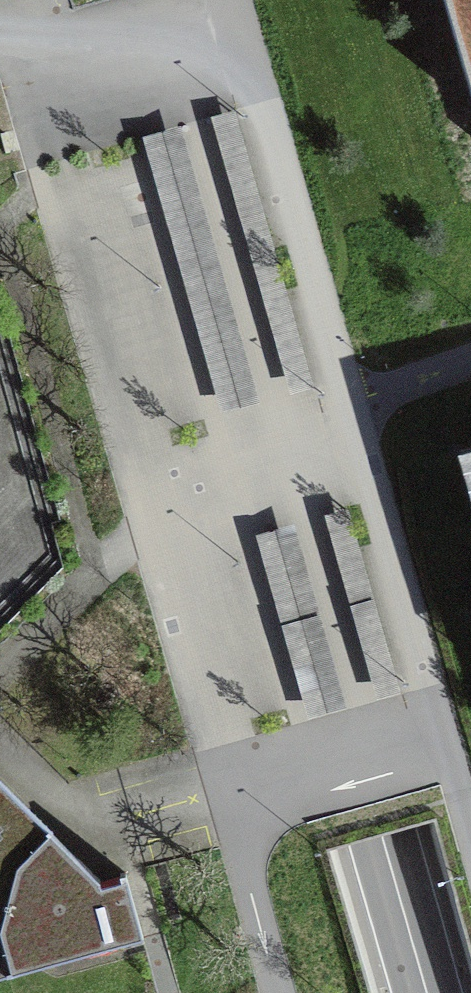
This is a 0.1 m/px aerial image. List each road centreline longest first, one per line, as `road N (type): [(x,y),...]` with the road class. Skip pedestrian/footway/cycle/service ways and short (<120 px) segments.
road 1 (secondary): [(141,0),(424,992)]
road 2 (unclassified): [(450,750),(241,9)]
road 3 (unclassified): [(450,750),(232,810),(274,992)]
road 4 (unclassified): [(0,26),(241,9)]

